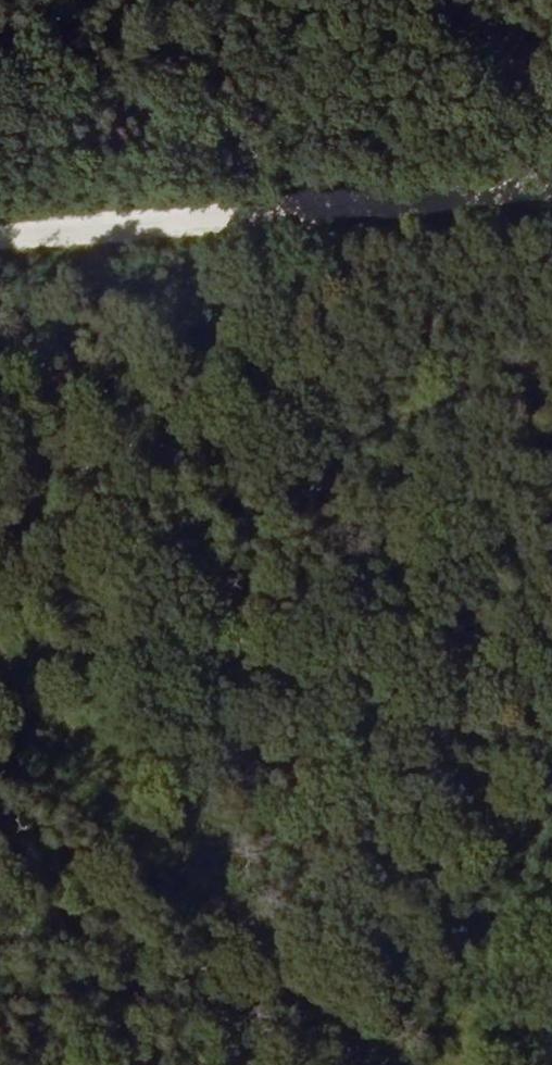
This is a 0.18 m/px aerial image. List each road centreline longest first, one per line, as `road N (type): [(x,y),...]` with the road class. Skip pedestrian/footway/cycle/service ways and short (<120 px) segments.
road 1 (track): [(388,1064),(0,636)]
road 2 (track): [(0,238),(551,186)]

